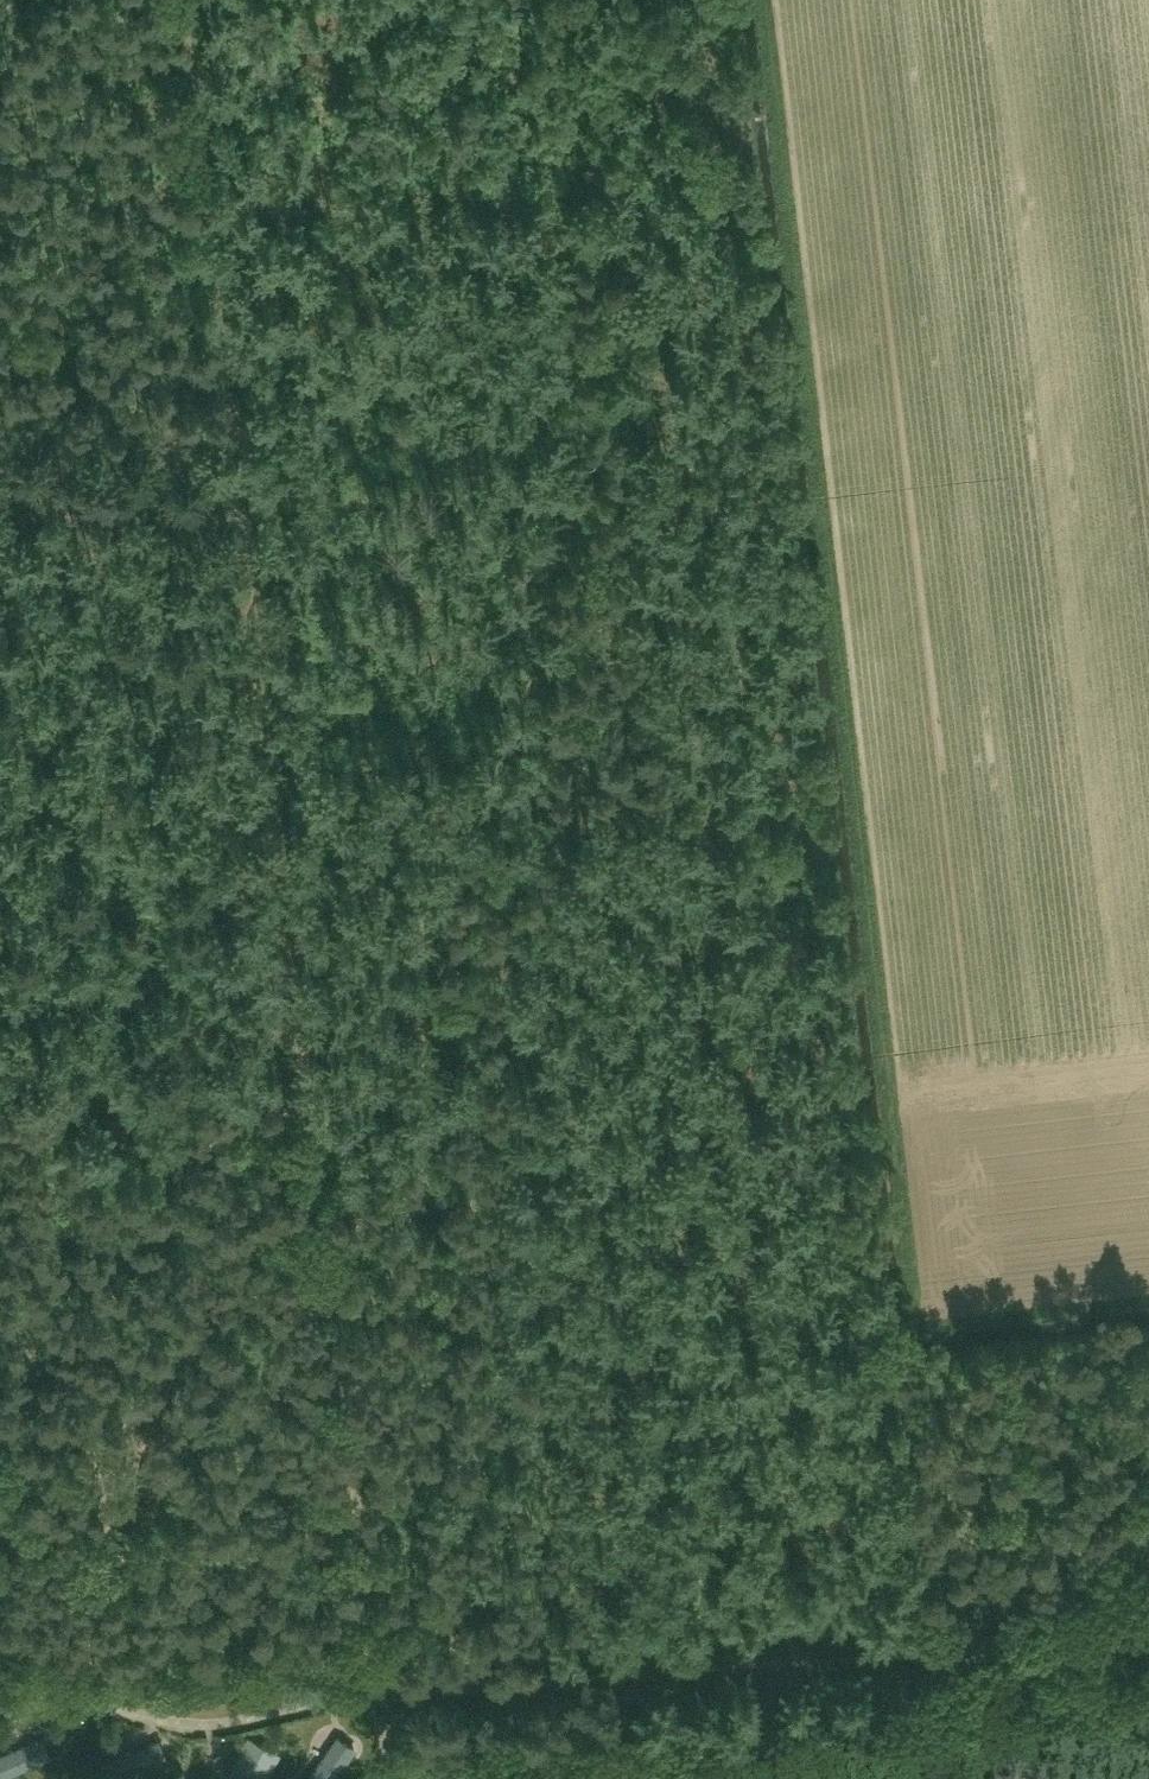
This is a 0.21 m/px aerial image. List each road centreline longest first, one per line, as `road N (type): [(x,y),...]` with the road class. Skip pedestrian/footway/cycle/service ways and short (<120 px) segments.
road 1 (track): [(1148,1683),(765,1740),(514,1759),(393,1753)]

